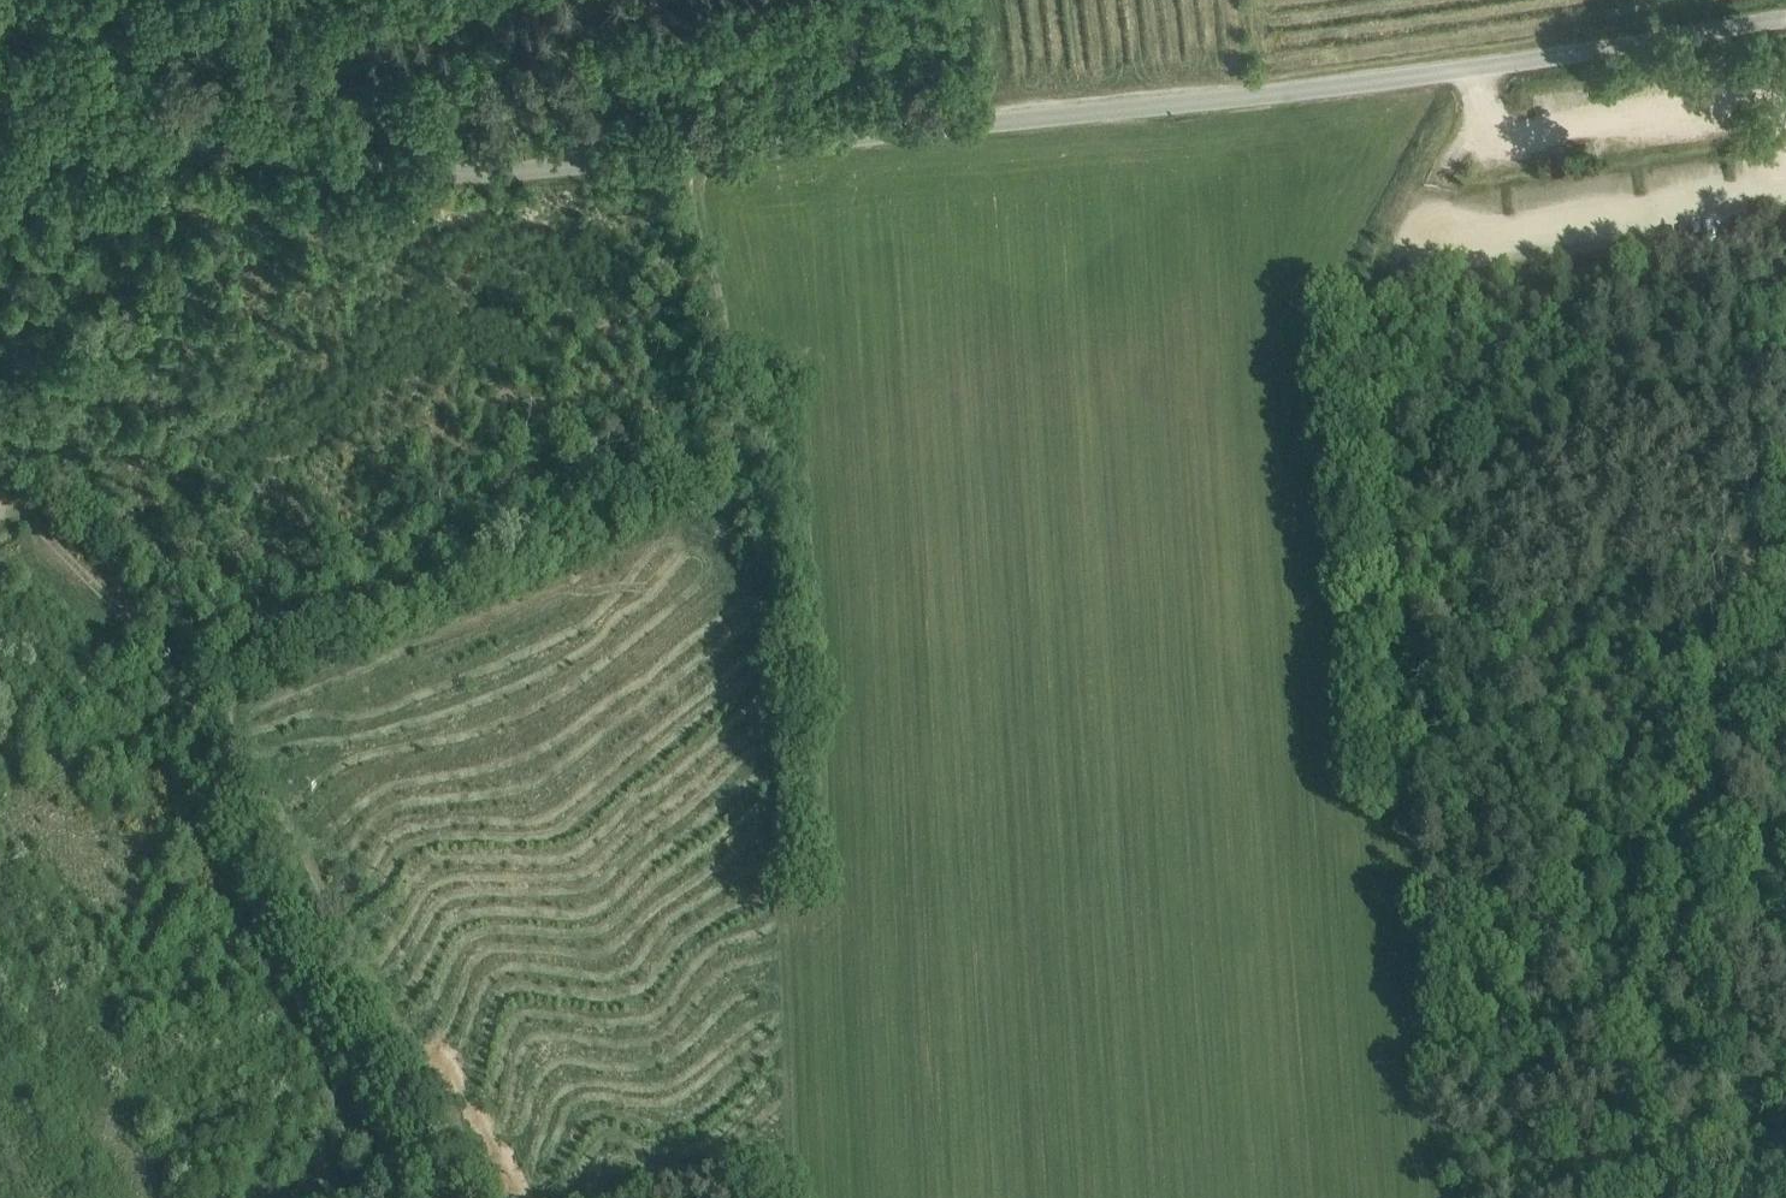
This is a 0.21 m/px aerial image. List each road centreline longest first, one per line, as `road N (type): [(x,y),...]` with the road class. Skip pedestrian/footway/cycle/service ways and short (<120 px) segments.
road 1 (unclassified): [(1785,19),(1329,87),(535,170),(363,168),(188,151),(0,156)]
road 2 (track): [(150,645),(230,745),(489,1197)]
road 3 (track): [(16,499),(150,645)]

